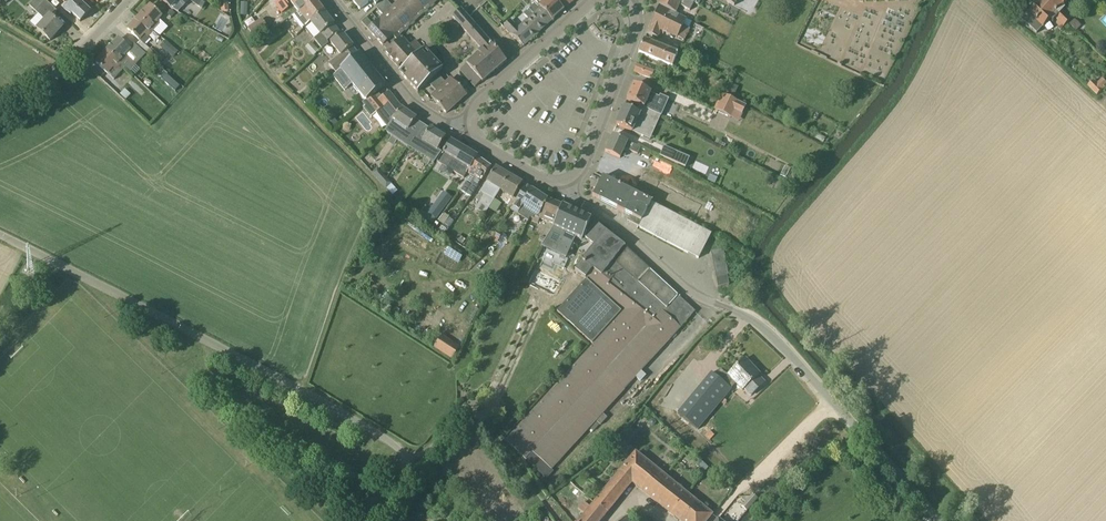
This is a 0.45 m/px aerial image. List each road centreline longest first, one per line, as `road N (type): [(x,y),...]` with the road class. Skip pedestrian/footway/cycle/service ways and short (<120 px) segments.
road 1 (unclassified): [(375,520),(408,476),(412,462),(403,451),(302,389),(0,235)]
road 2 (residential): [(729,309),(689,294),(573,198),(564,180)]
road 3 (tertiary): [(564,180),(580,169),(636,26),(623,2)]
road 4 (tertiary): [(471,122),(446,123),(412,104),(327,0)]
road 5 (unclassified): [(937,520),(832,403)]
road 6 (residential): [(480,100),(595,0)]
road 7 (unclassified): [(729,309),(778,341),(832,403)]

